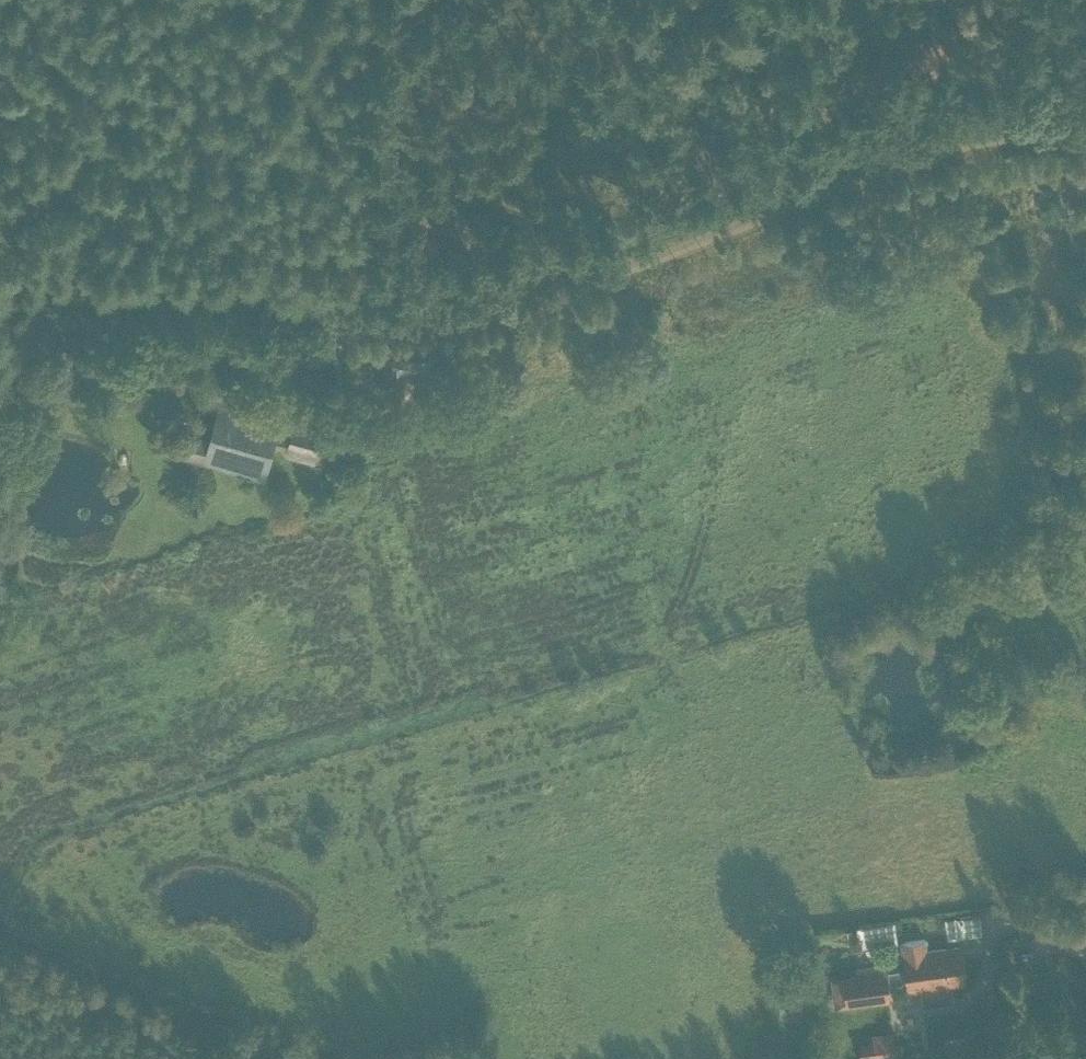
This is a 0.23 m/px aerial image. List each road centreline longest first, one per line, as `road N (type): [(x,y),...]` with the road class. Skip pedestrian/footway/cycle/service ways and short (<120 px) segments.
road 1 (unclassified): [(306,315),(400,311),(540,282),(851,156),(943,137),(1085,136)]
road 2 (track): [(306,315),(167,283),(0,291)]

